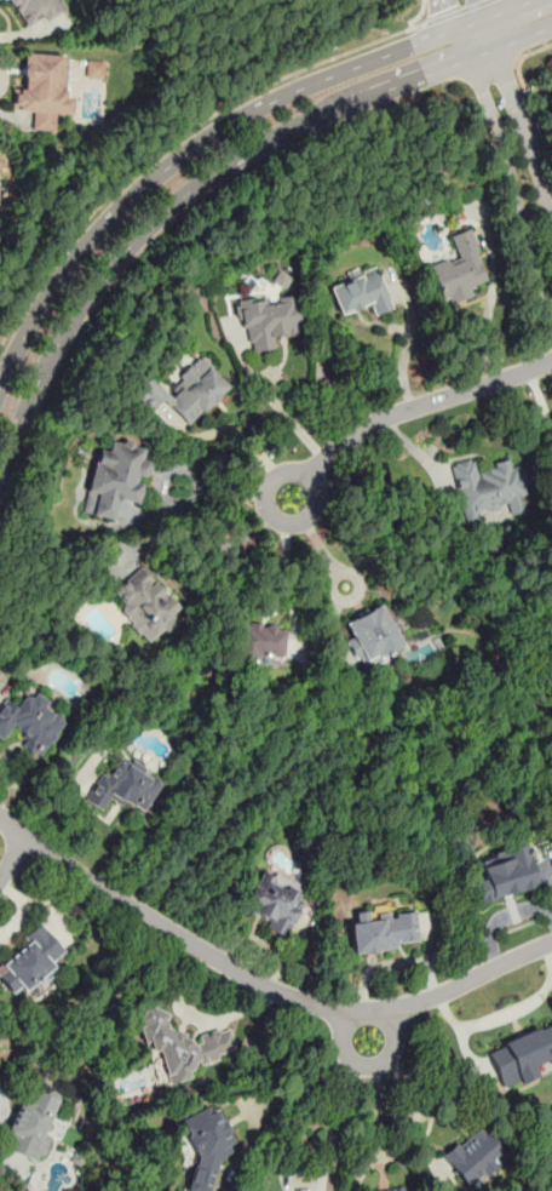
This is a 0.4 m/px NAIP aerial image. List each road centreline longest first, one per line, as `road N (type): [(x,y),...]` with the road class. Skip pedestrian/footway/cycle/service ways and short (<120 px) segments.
road 1 (tertiary): [(0,476),(69,323),(115,263),(188,193),(260,142),(551,25)]
road 2 (tertiary): [(543,0),(346,70),(248,114),(179,158),(79,257),(25,334),(0,390)]
road 3 (residential): [(0,820),(241,974),(322,1007),(408,1004),(551,940)]
road 4 (residential): [(551,360),(381,419),(346,441),(291,498)]
road 5 (residential): [(460,30),(551,297)]
road 6 (residential): [(551,222),(483,23)]

